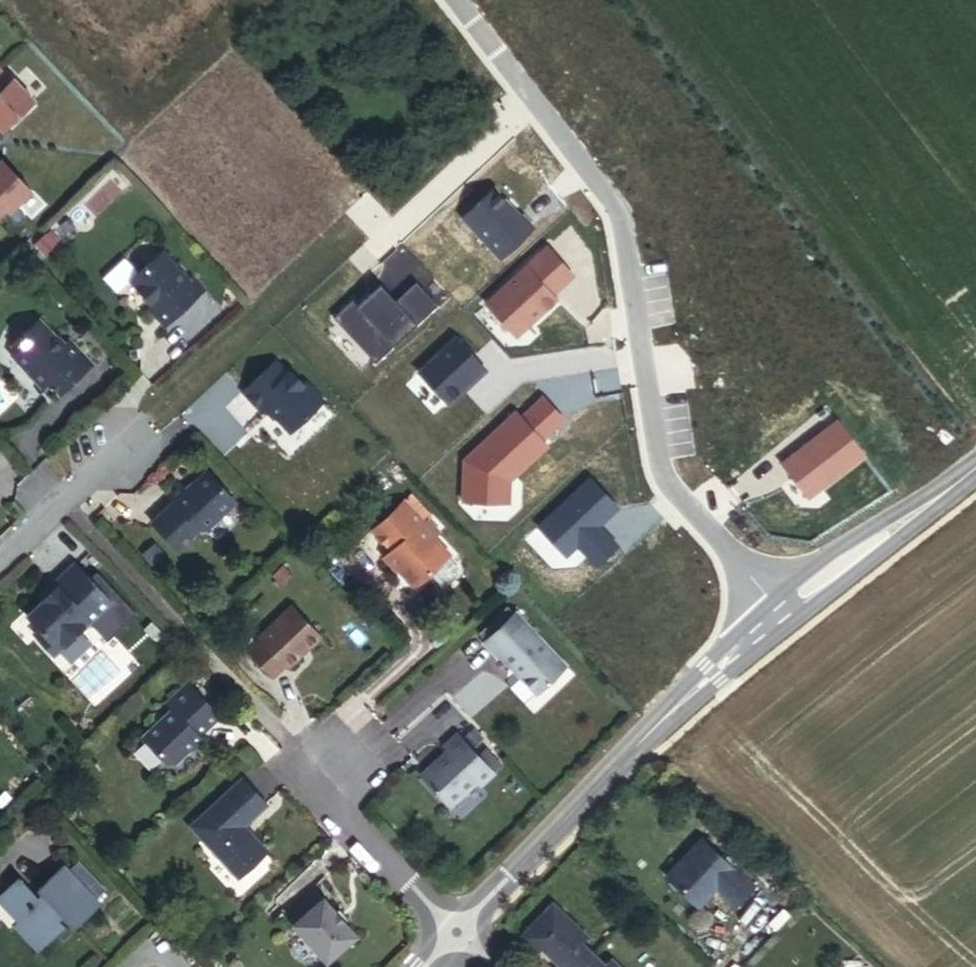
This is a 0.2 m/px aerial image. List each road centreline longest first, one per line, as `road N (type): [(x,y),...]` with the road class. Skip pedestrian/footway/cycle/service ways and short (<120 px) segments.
road 1 (residential): [(765,624),(677,476),(623,238),(440,0)]
road 2 (tertiary): [(457,933),(654,726),(765,624)]
road 3 (residential): [(457,933),(336,808),(334,770)]
road 4 (residential): [(114,449),(0,557)]
road 5 (tertiary): [(793,602),(807,609),(884,550),(881,536)]
road 6 (tertiary): [(881,536),(867,530),(818,559),(798,576),(793,602)]

